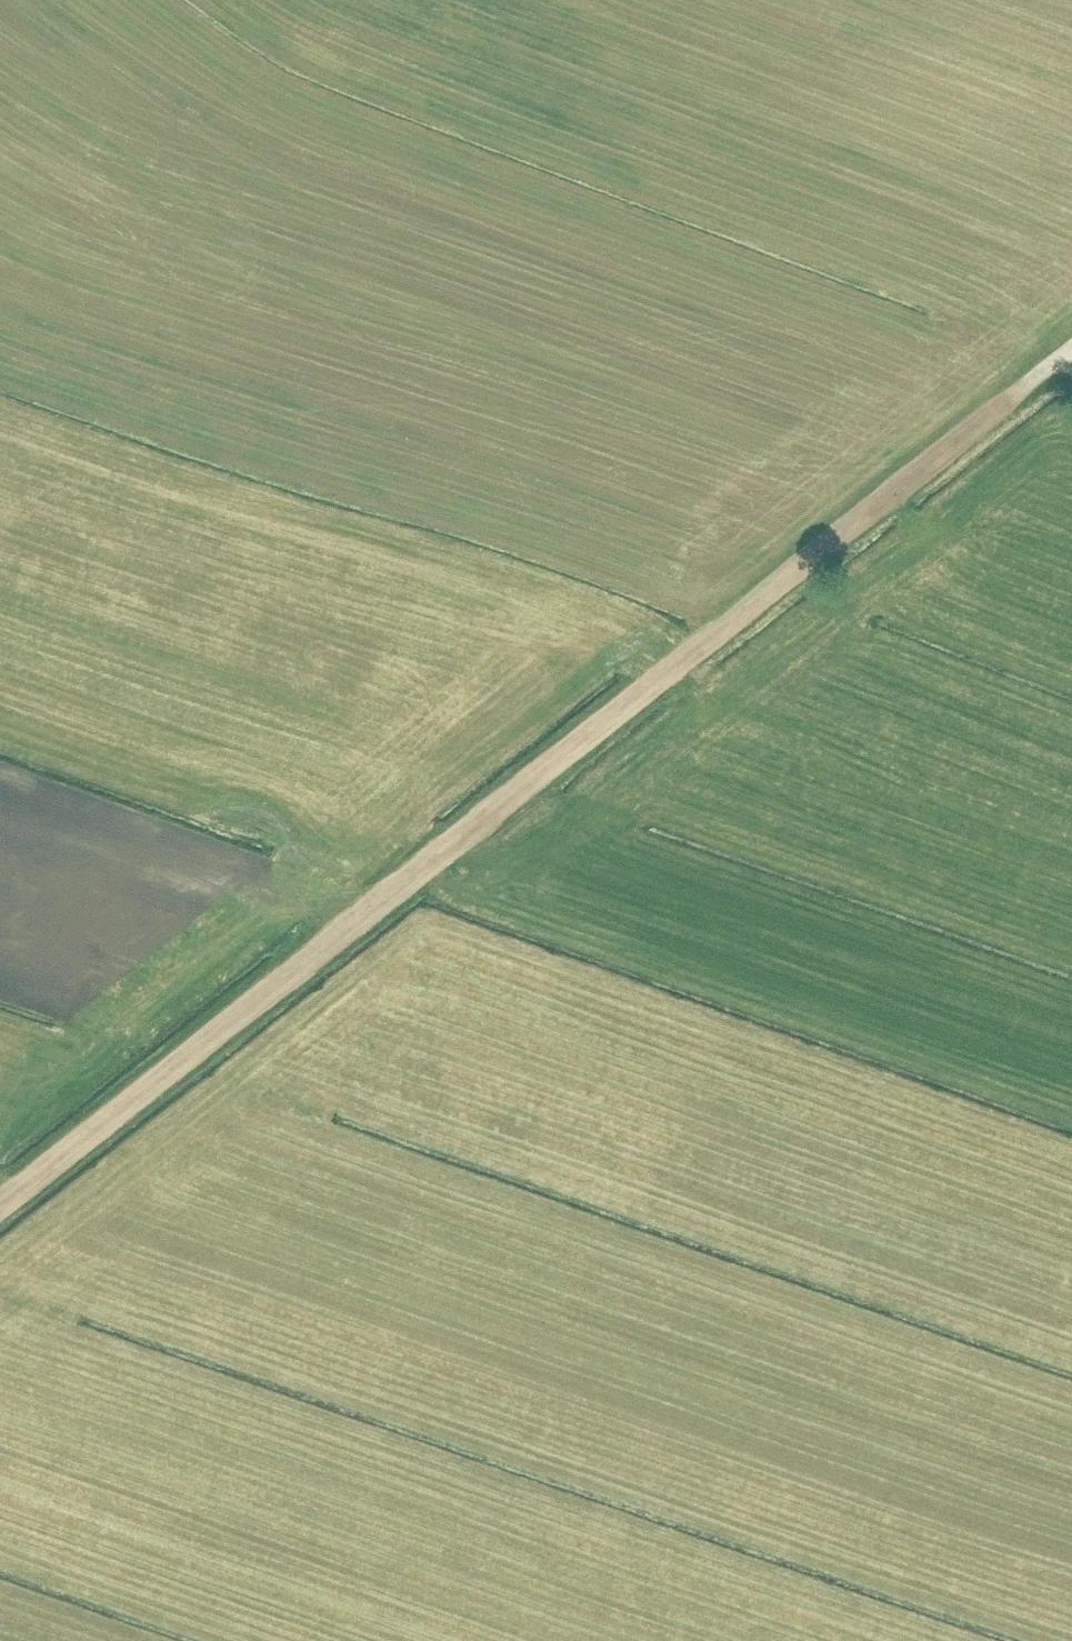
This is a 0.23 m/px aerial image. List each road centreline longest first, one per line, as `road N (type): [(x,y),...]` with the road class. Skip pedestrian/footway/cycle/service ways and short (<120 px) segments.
road 1 (track): [(0,1191),(1056,354)]

